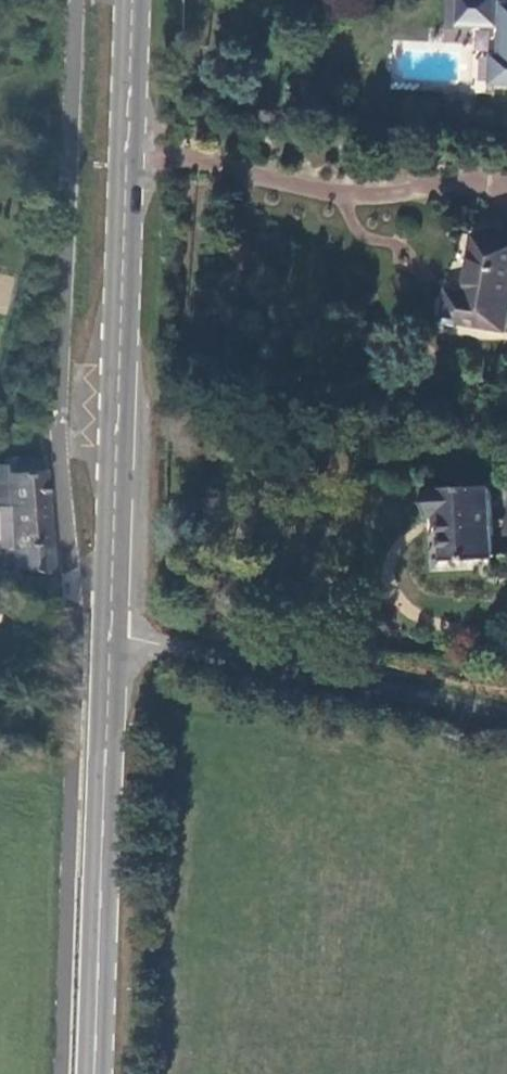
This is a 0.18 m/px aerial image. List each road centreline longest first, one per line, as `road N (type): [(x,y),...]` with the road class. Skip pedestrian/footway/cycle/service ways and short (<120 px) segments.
road 1 (secondary): [(131,0),(110,635)]
road 2 (secondary): [(110,635),(92,1073)]
road 3 (unclassified): [(110,635),(506,714)]
road 4 (track): [(0,578),(74,590),(110,635)]

